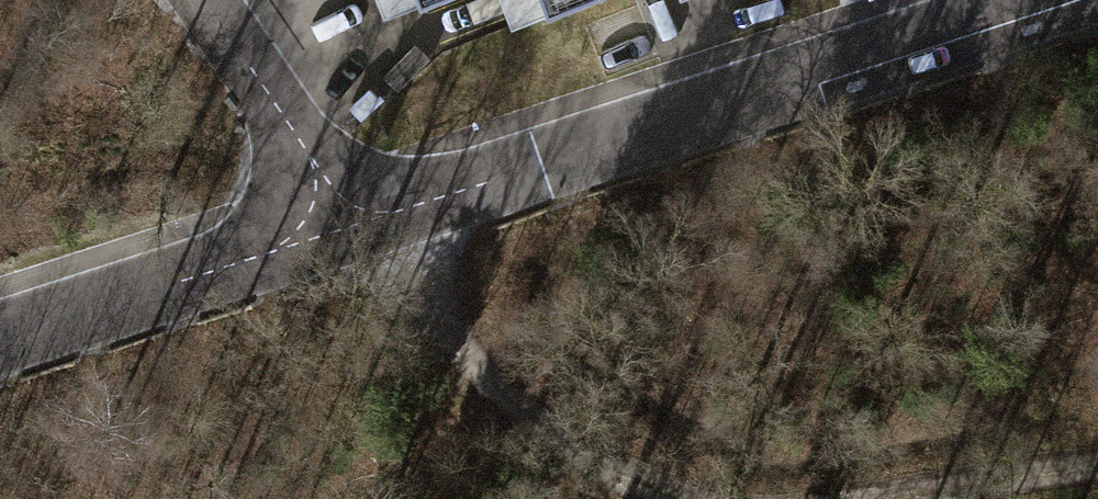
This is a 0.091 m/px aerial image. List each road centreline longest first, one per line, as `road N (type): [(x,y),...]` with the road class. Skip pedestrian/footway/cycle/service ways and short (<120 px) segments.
road 1 (unclassified): [(1063,0),(381,224)]
road 2 (track): [(381,224),(508,403),(586,456),(679,498)]
road 3 (unclassified): [(381,224),(0,345)]
road 4 (unclassified): [(218,0),(381,224)]
road 5 (track): [(918,498),(1097,474)]

